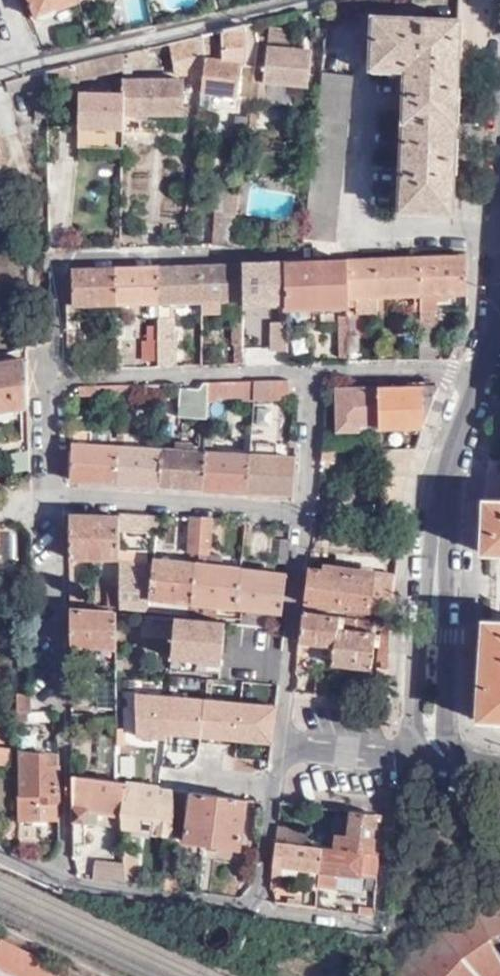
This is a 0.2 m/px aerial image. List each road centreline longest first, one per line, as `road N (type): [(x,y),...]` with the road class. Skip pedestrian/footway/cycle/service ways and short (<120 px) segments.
road 1 (residential): [(475,369),(430,497),(425,750)]
road 2 (residential): [(54,500),(59,878)]
road 3 (residential): [(302,256),(52,263),(54,378)]
road 4 (residential): [(327,0),(23,65)]
road 5 (residential): [(54,378),(315,373)]
road 6 (residential): [(54,500),(301,518)]
road 7 (residential): [(255,907),(379,921),(385,815)]
road 8 (residential): [(274,743),(301,518)]
road 9 (residential): [(59,878),(255,907)]
road 10 (residential): [(499,198),(495,315),(475,369)]
road 11 (residential): [(255,907),(274,743)]
road 12 (residential): [(315,373),(475,369)]
road 13 (residential): [(274,743),(395,756),(425,750)]
road 14 (residential): [(301,518),(315,373)]
road 15 (residential): [(54,378),(54,500)]

